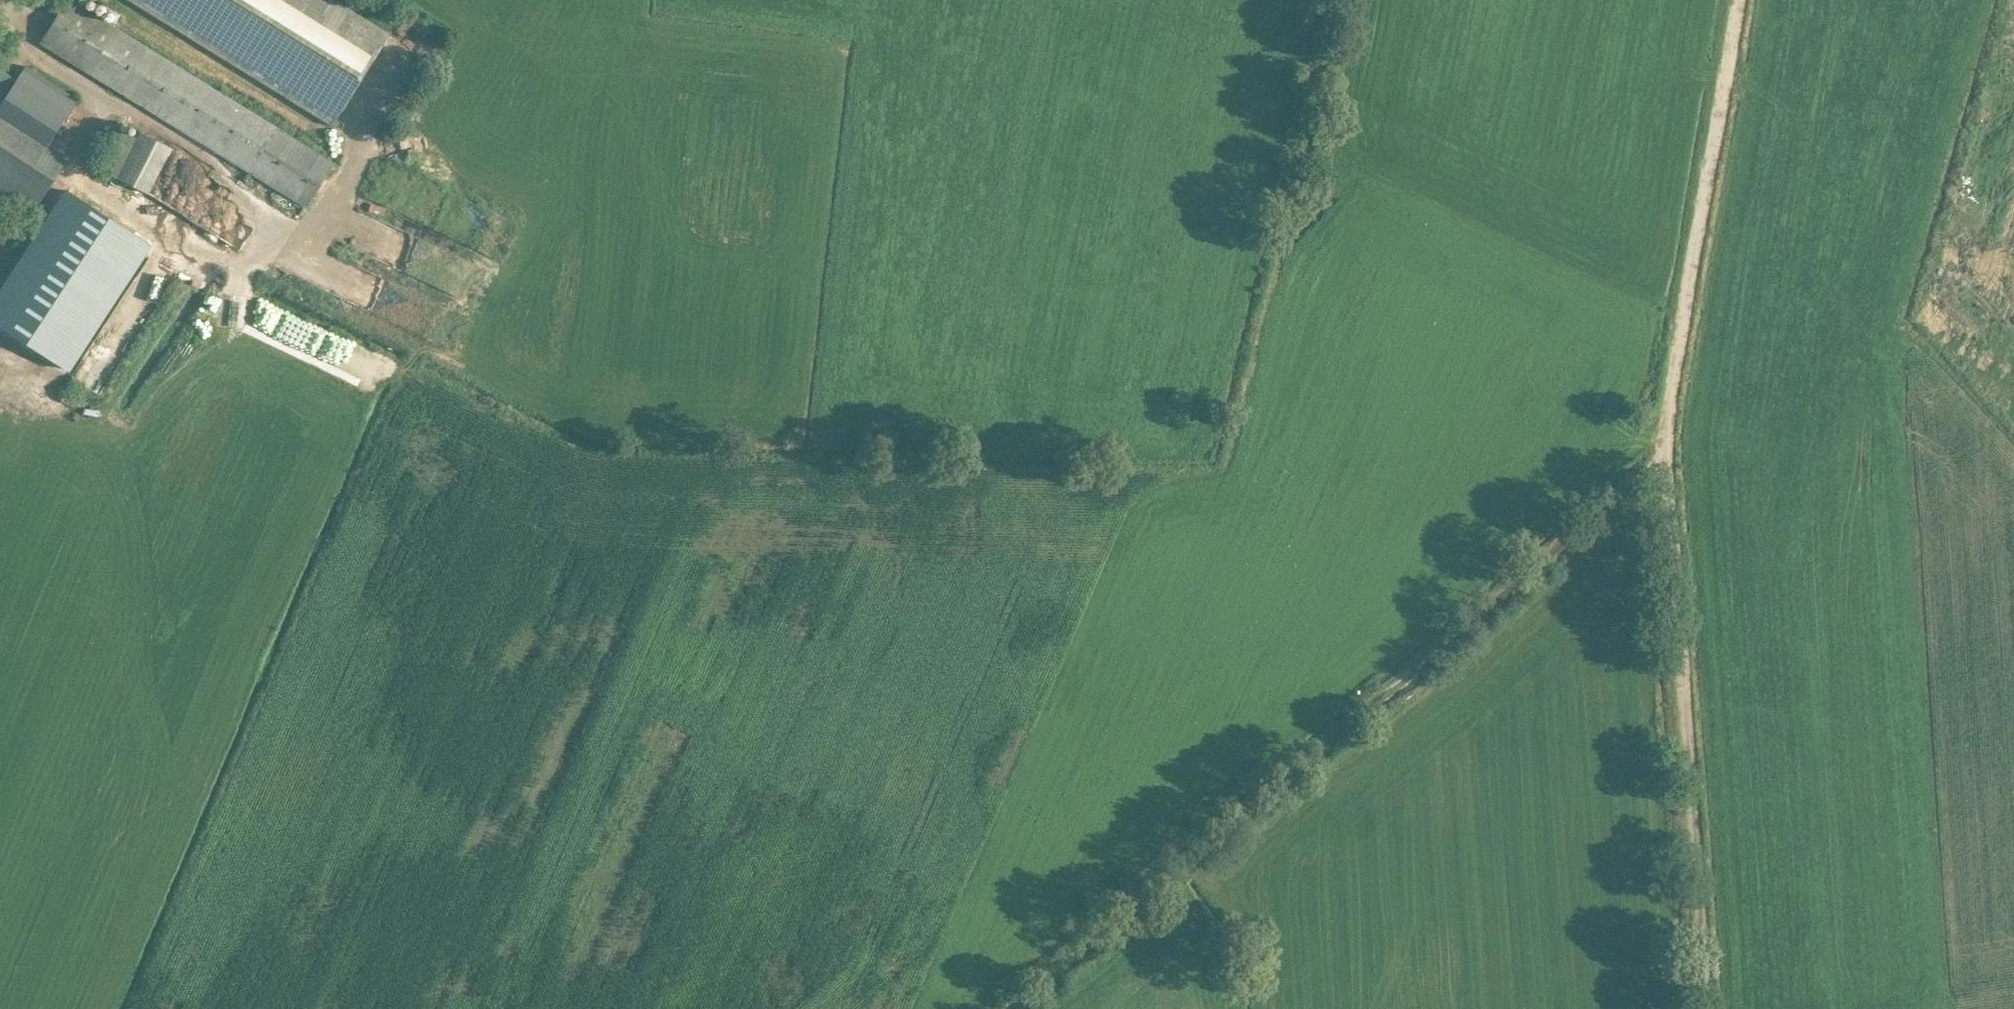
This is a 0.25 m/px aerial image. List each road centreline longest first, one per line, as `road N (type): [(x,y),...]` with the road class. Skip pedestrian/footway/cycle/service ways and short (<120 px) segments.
road 1 (track): [(1706,1008),(1666,433),(1739,0)]
road 2 (track): [(1021,1008),(1665,460)]

